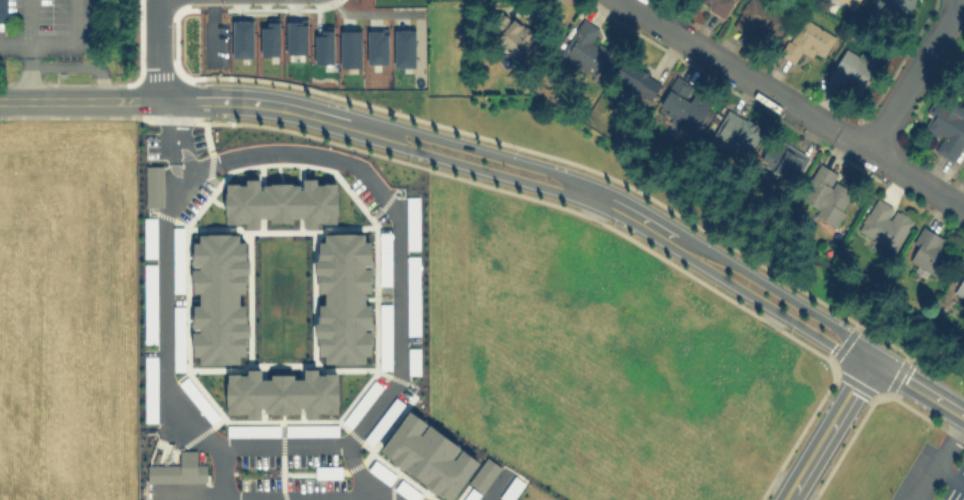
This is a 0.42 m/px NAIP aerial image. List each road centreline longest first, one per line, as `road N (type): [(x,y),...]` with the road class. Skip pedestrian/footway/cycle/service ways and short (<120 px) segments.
road 1 (tertiary): [(865,353),(850,336),(621,197),(406,130),(385,132)]
road 2 (tertiary): [(385,132),(401,145),(607,209),(840,349),(865,353)]
road 3 (residential): [(963,212),(613,0)]
road 4 (tertiary): [(0,100),(217,100)]
road 5 (residential): [(866,152),(962,0)]
road 6 (tertiary): [(217,100),(274,104),(385,132)]
road 7 (tertiary): [(865,353),(776,499)]
road 8 (tertiary): [(796,499),(880,362)]

